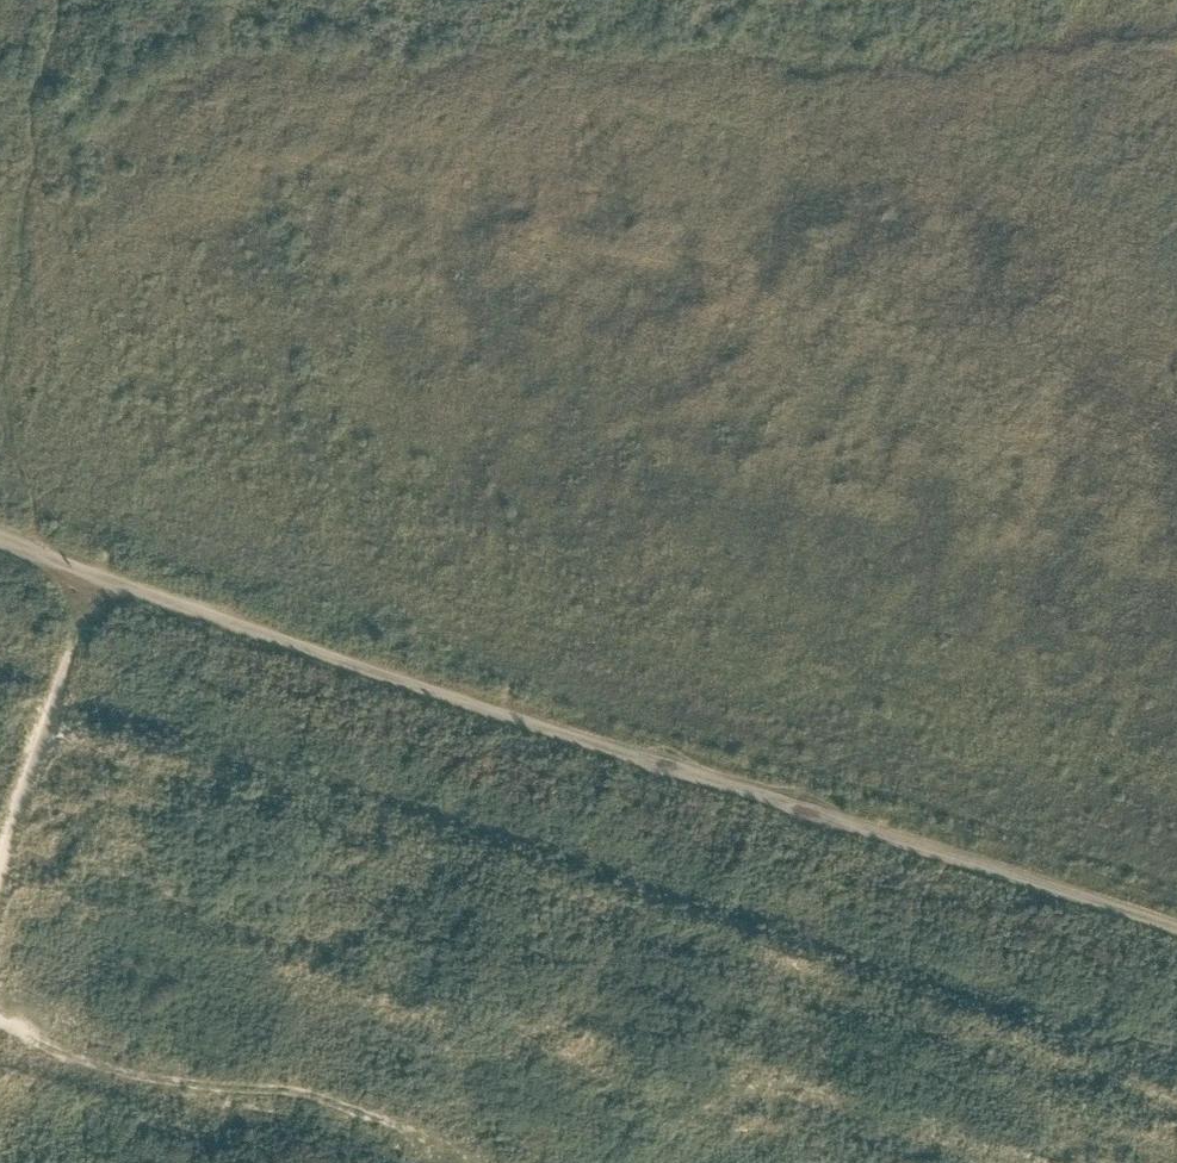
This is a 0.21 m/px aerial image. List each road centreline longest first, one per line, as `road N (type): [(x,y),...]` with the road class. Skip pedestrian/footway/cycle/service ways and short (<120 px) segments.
road 1 (track): [(0,553),(809,842),(1176,957)]

